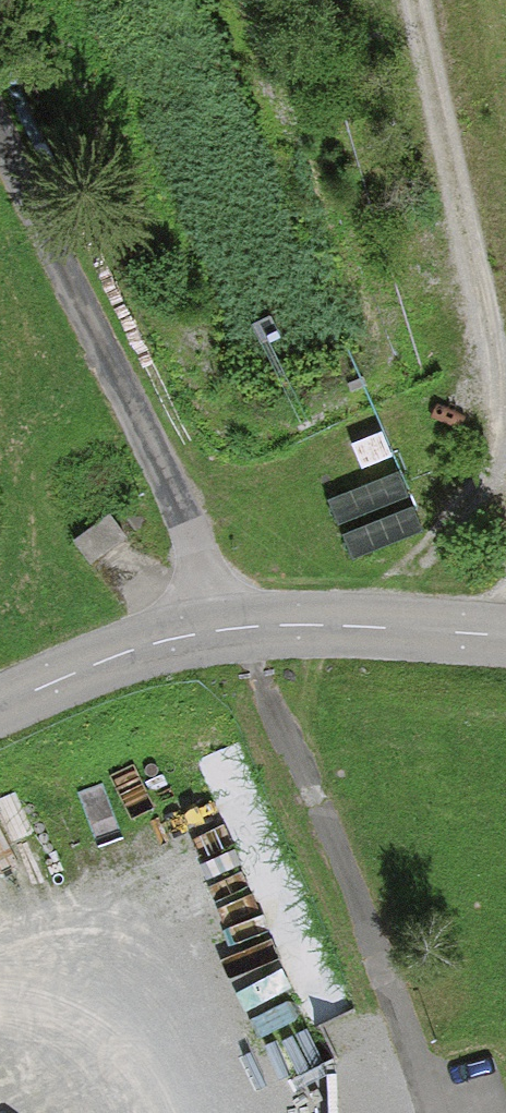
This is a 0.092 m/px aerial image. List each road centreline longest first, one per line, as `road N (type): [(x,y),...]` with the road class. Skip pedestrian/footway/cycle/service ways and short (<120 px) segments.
road 1 (residential): [(0,147),(235,628)]
road 2 (residential): [(235,628),(417,1112)]
road 3 (track): [(505,397),(415,0)]
road 4 (unclassified): [(235,628),(505,636)]
road 5 (unclassified): [(0,705),(130,651),(235,628)]

